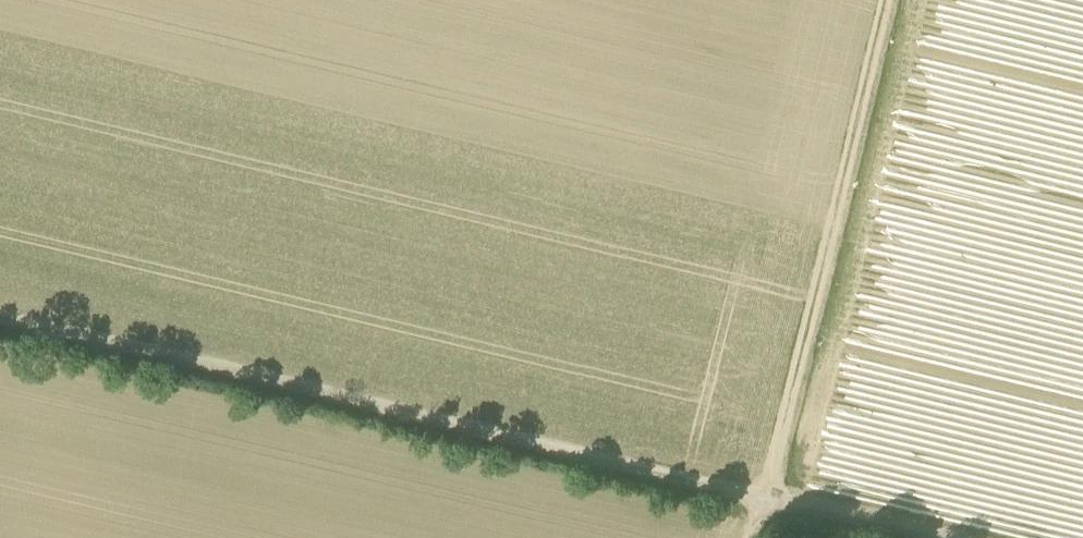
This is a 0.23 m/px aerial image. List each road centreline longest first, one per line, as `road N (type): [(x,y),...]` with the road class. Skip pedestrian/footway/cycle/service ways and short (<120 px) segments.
road 1 (track): [(893,537),(0,321)]
road 2 (track): [(762,537),(888,0)]

